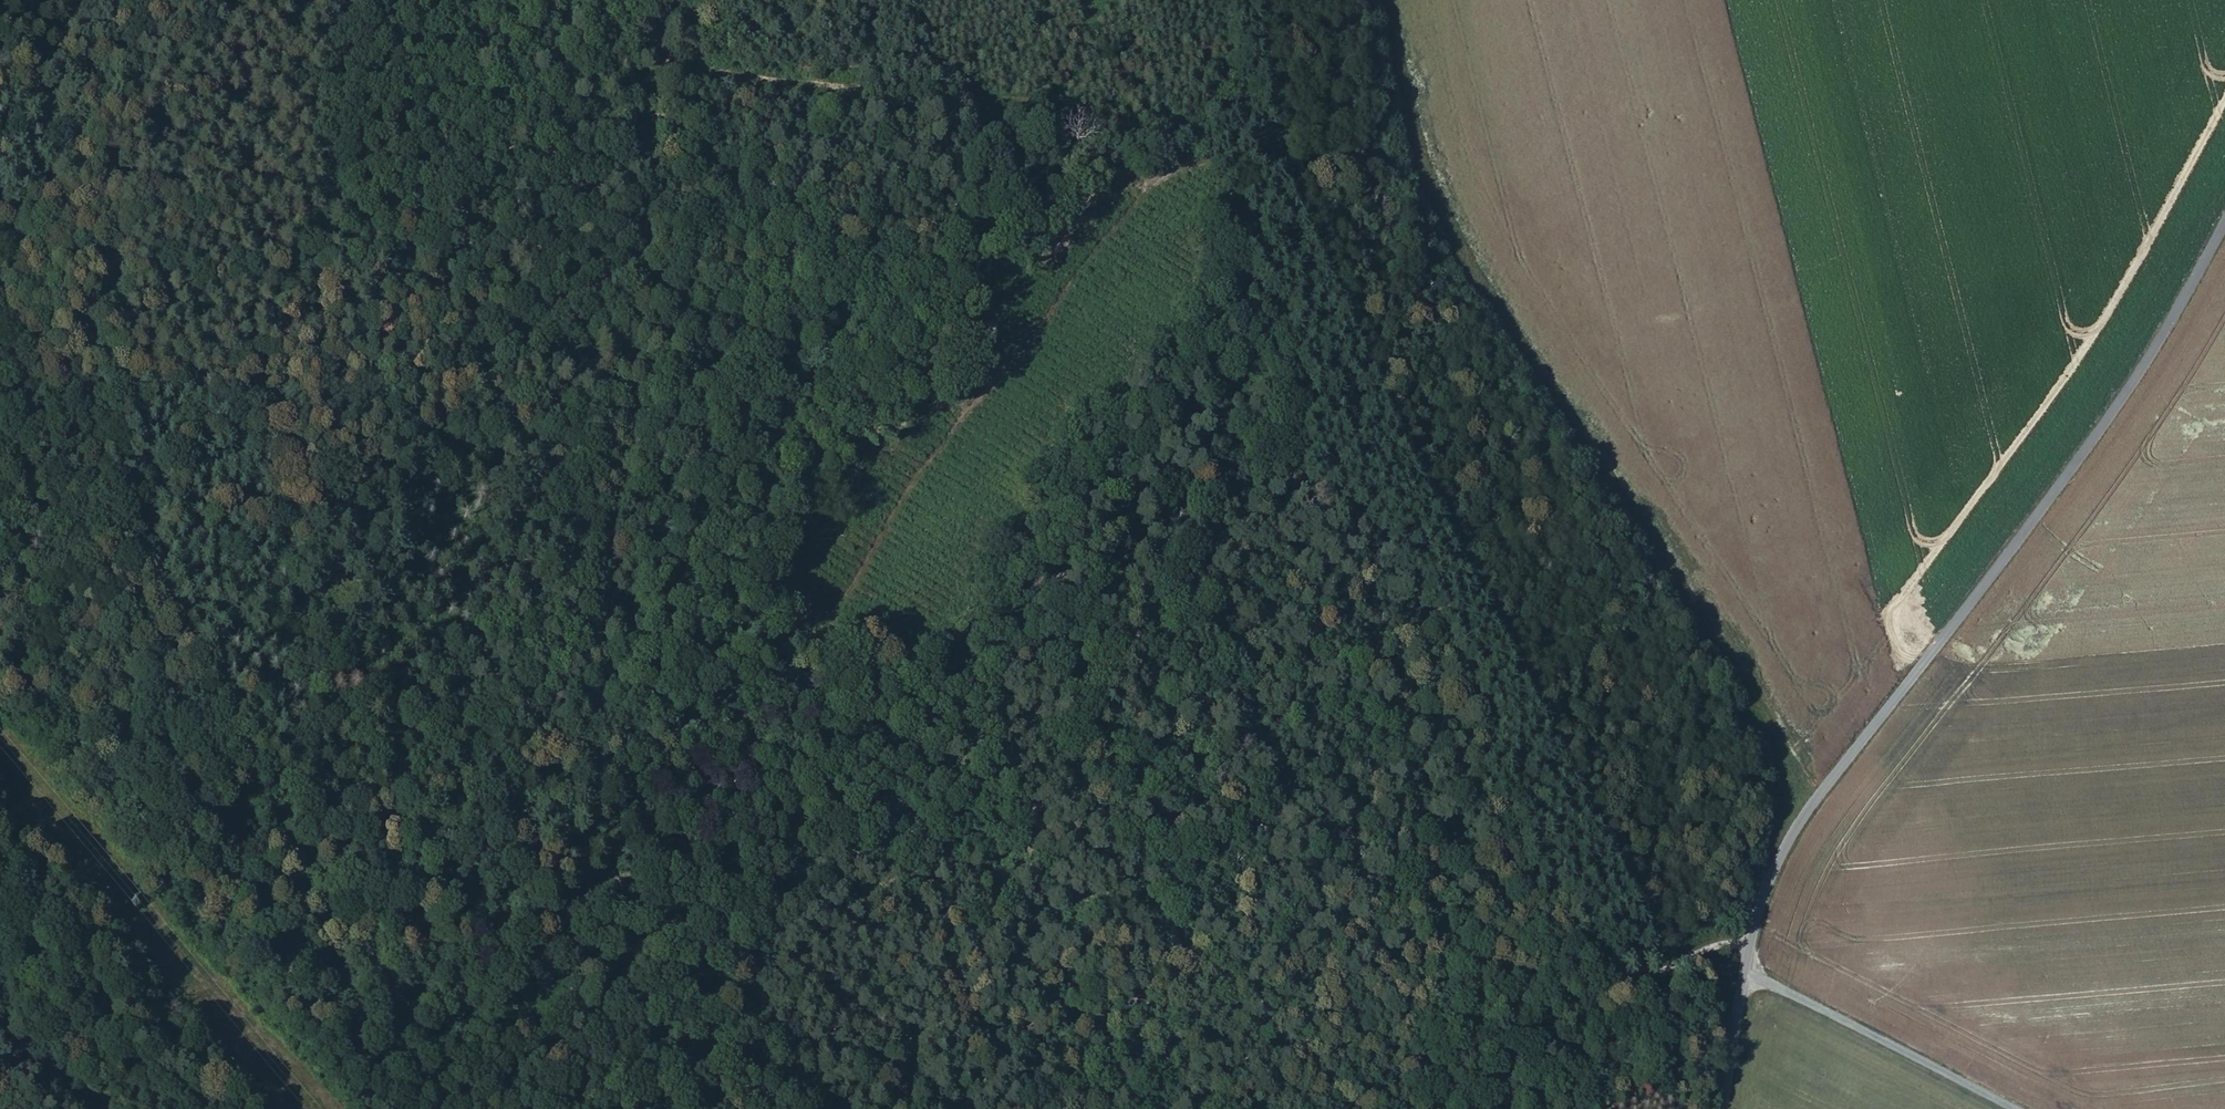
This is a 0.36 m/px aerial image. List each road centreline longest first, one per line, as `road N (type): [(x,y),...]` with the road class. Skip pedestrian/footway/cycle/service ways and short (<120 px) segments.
road 1 (track): [(668,0),(561,1108)]
road 2 (unclassified): [(2224,210),(2151,348),(1812,797),(1762,887),(1740,974)]
road 3 (unclassified): [(1740,974),(2016,1108)]
road 4 (unclassified): [(1740,974),(1716,1108)]

